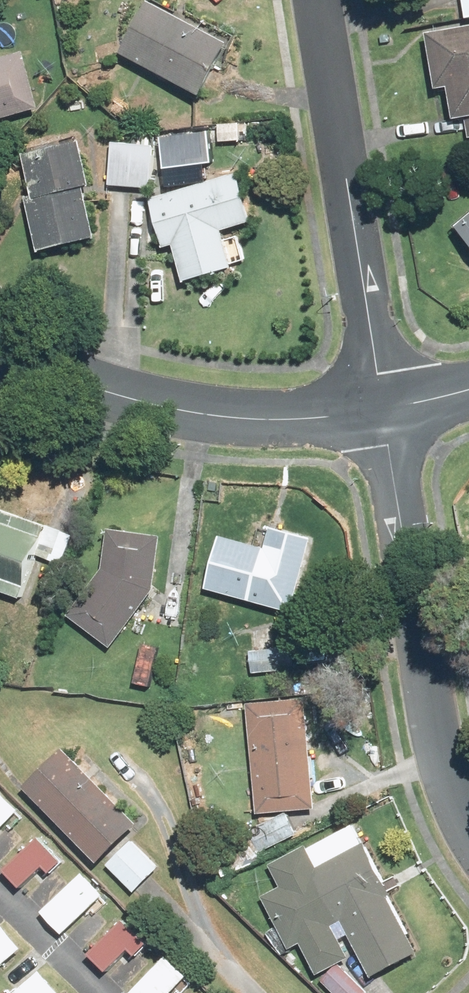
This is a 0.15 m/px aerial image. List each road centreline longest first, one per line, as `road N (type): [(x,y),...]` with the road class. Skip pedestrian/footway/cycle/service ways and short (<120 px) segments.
road 1 (residential): [(380,411),(421,695),(468,819)]
road 2 (residential): [(324,0),(380,411)]
road 3 (residential): [(380,411),(305,420),(185,414),(45,371),(0,348)]
road 4 (residential): [(0,891),(105,992)]

